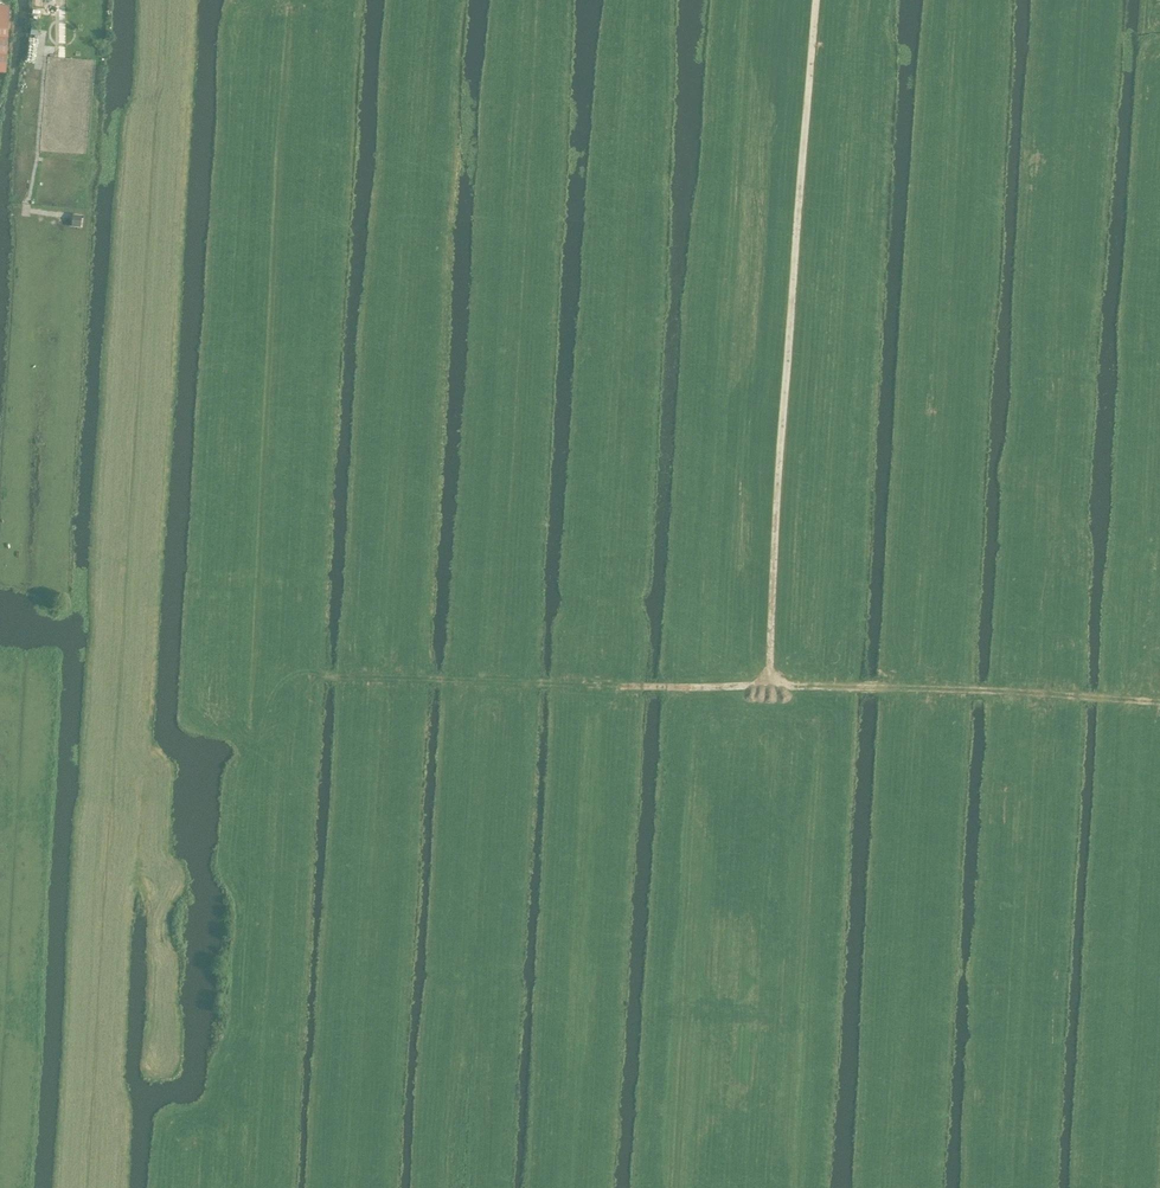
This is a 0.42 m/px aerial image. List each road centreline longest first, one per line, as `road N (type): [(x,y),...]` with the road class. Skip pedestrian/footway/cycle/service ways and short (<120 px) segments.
road 1 (track): [(360,676),(714,687),(757,687),(769,677),(816,0)]
road 2 (track): [(1159,703),(757,687)]

